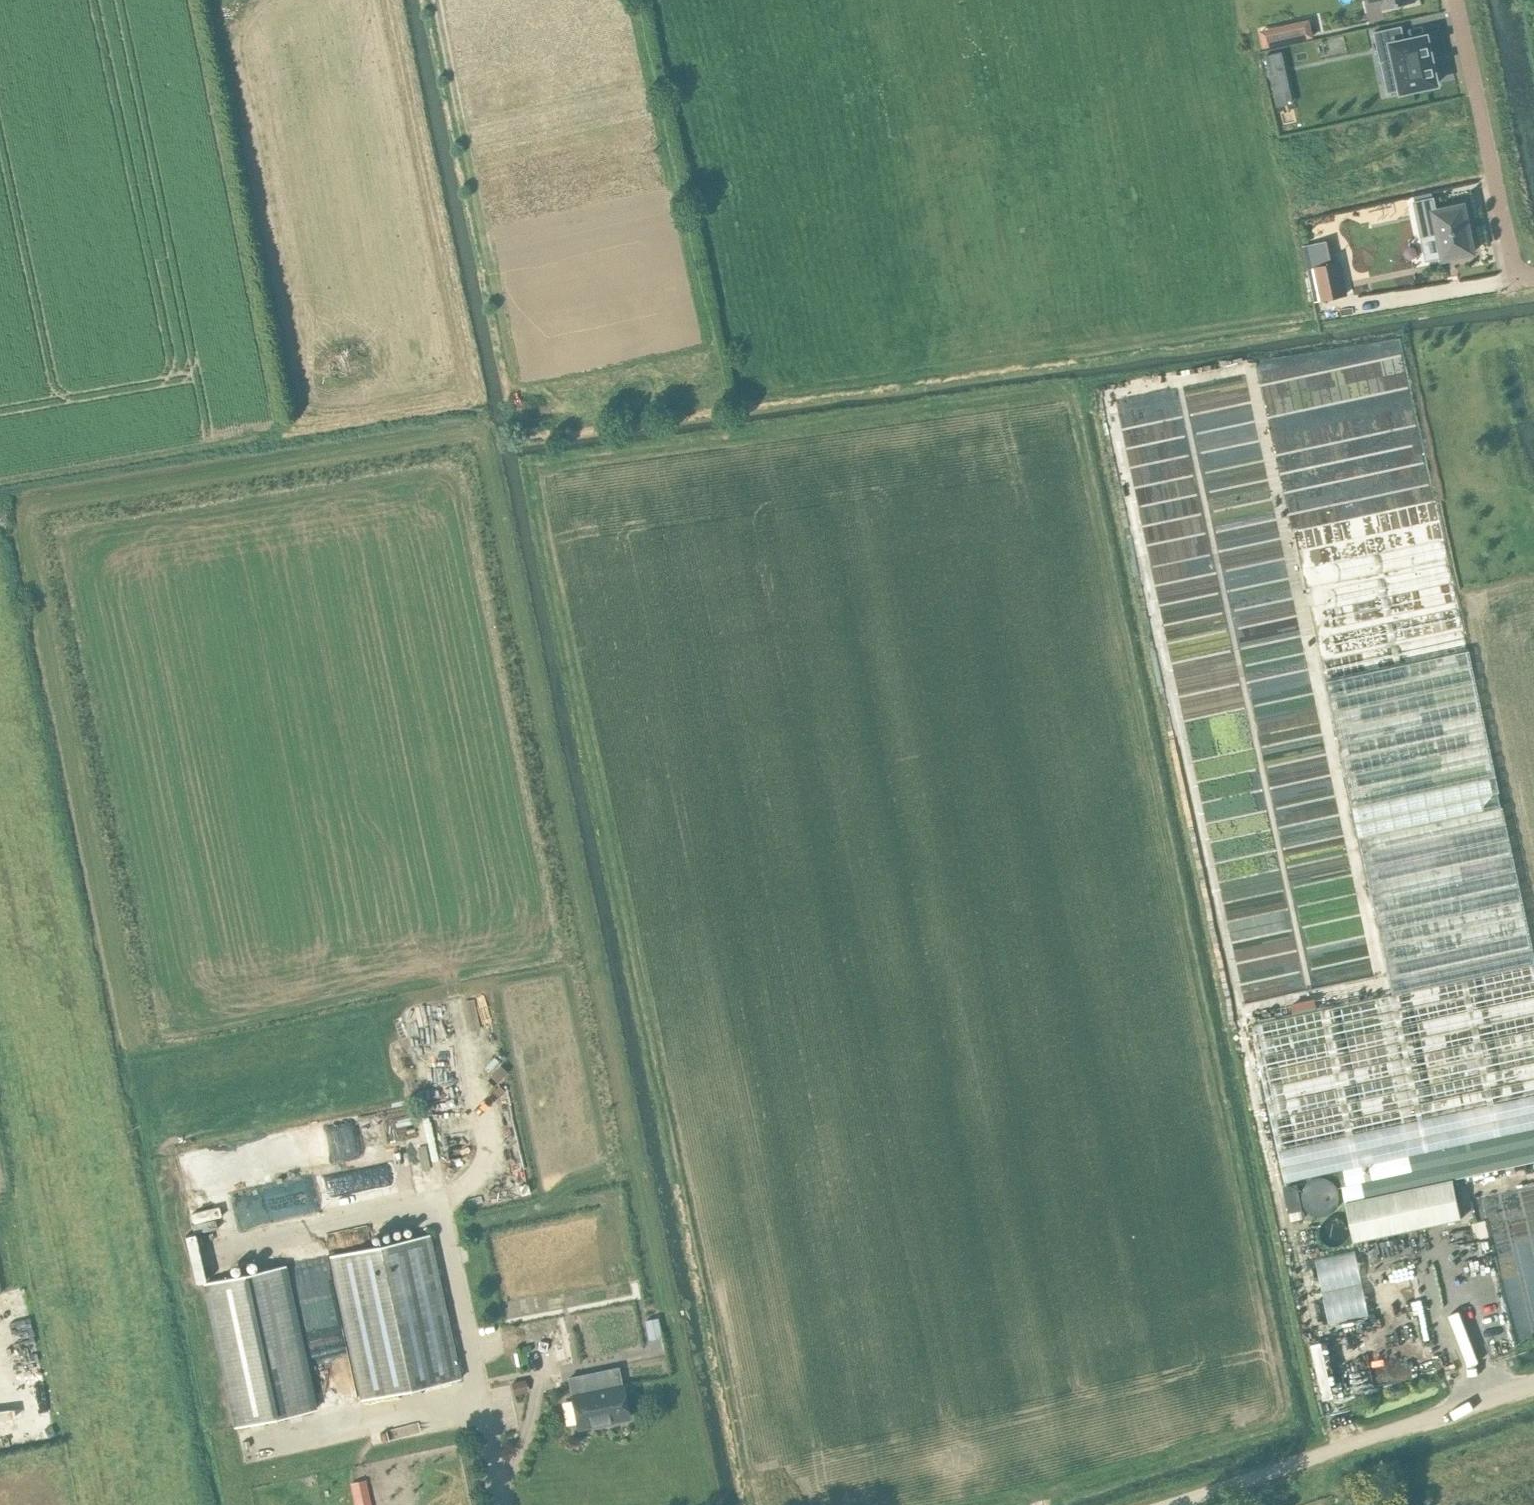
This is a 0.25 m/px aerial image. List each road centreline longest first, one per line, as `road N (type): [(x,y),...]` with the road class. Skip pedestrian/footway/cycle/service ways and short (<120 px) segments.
road 1 (unclassified): [(1164,1504),(1533,1380)]
road 2 (residential): [(1455,0),(1513,261),(1533,276)]

